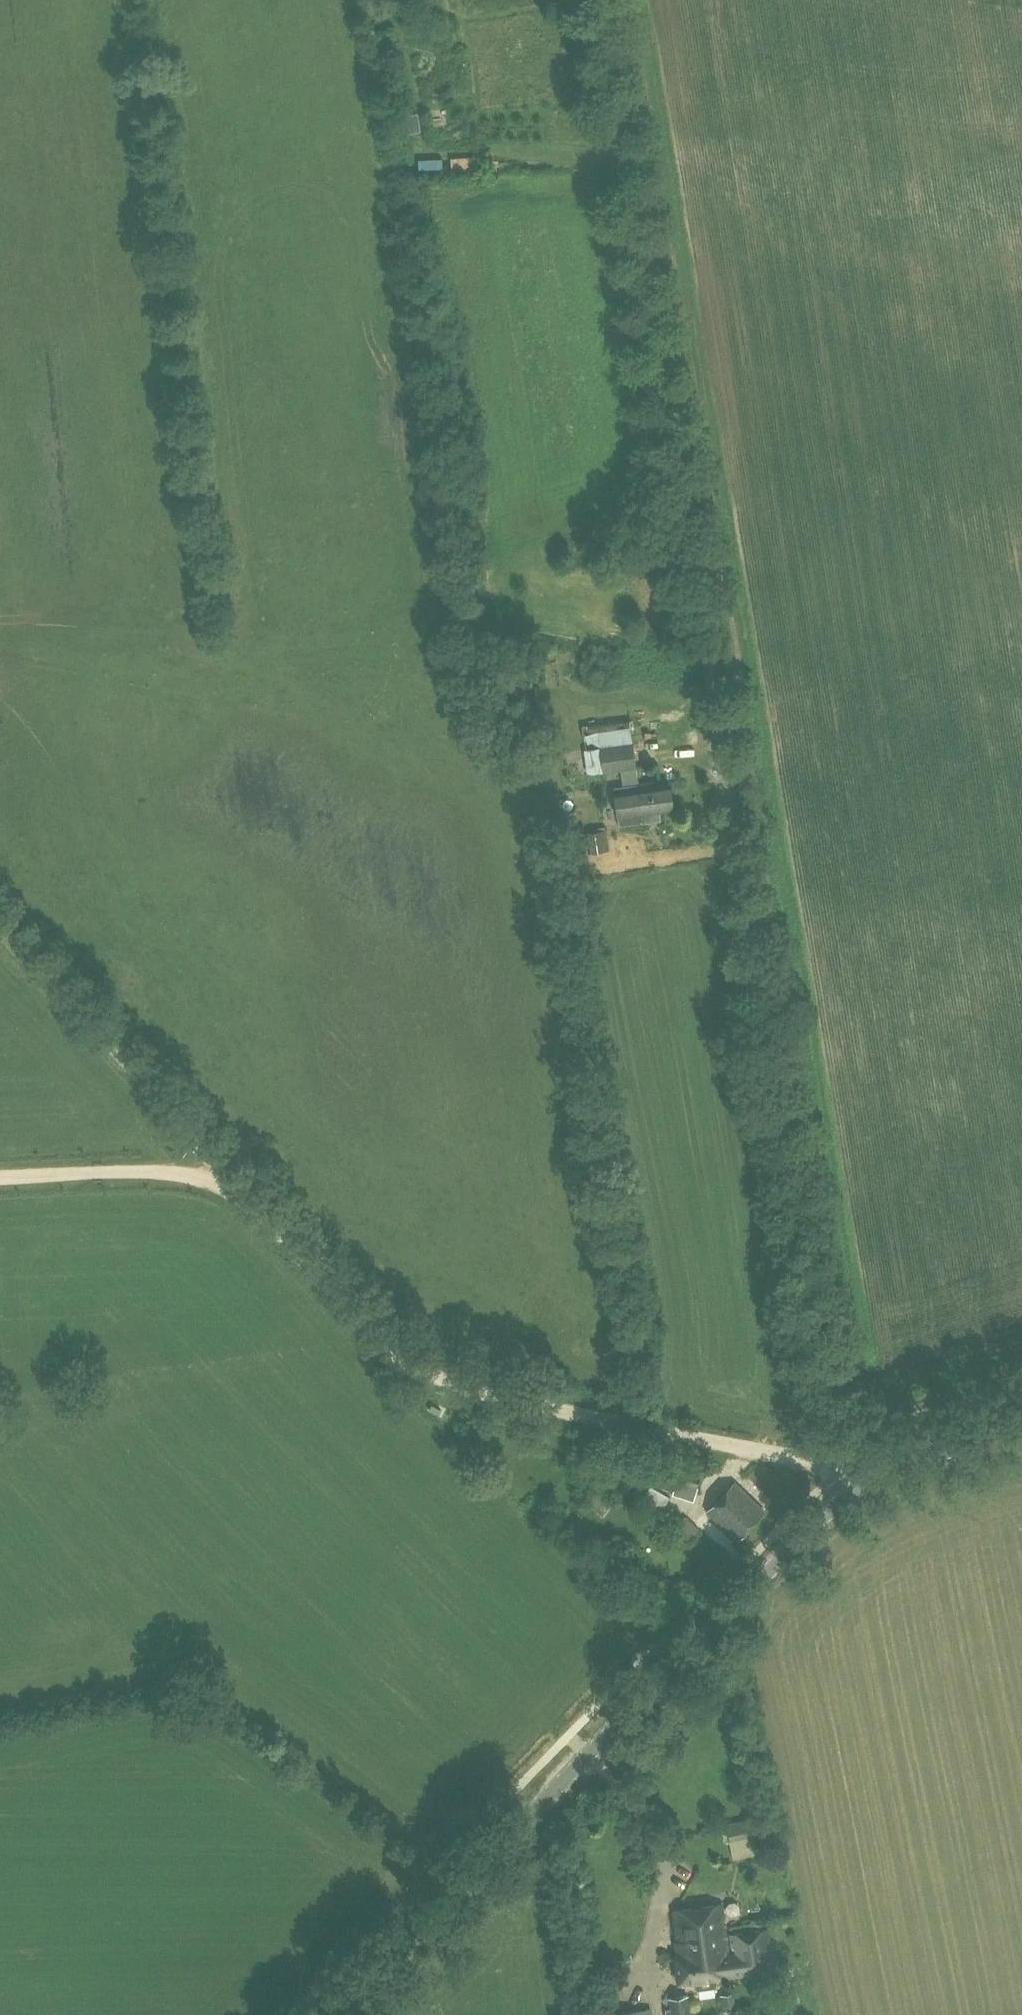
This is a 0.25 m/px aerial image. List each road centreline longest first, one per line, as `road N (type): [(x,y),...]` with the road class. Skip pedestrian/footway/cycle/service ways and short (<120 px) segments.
road 1 (unclassified): [(857,1493),(833,1408),(743,872),(656,269),(601,0)]
road 2 (track): [(849,1469),(428,1377),(222,1172),(0,1179)]
road 3 (tertiary): [(336,2014),(857,1493)]
road 4 (track): [(222,1172),(0,931)]
road 5 (tertiary): [(857,1493),(1021,1429)]

